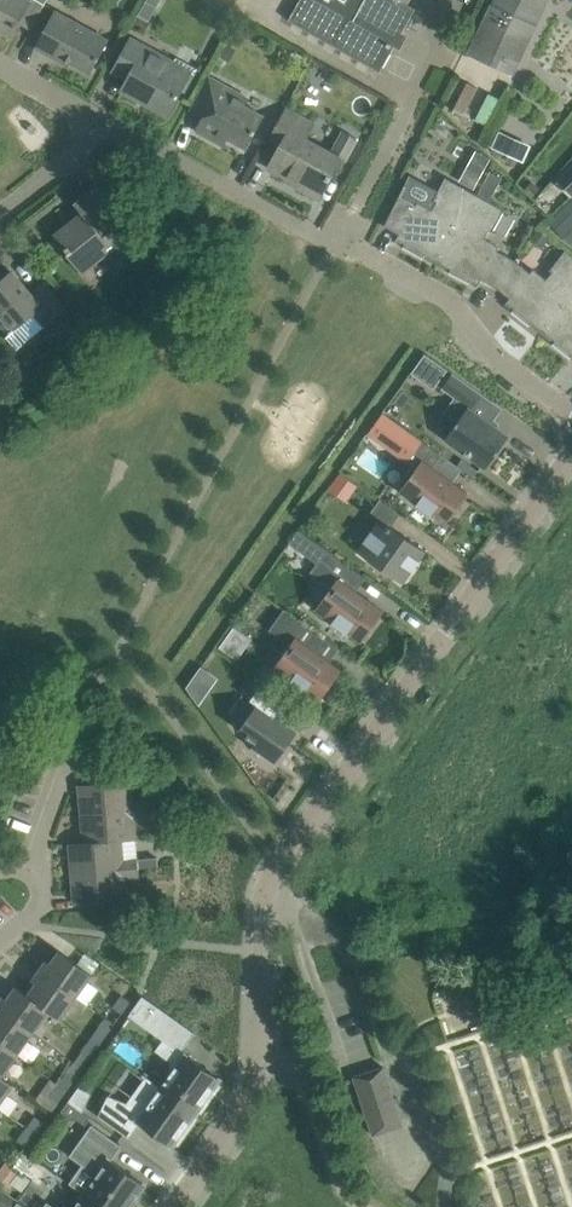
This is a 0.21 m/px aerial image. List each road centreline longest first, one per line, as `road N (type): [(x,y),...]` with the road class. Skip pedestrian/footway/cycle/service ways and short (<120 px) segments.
road 1 (unclassified): [(177,1206),(260,1096),(264,902),(272,877),(571,455)]
road 2 (residential): [(571,412),(505,363),(462,307),(350,247)]
road 3 (residential): [(333,243),(108,124)]
road 4 (residential): [(80,718),(34,850),(39,872)]
road 5 (residential): [(0,210),(108,124)]
road 6 (residential): [(108,124),(0,63)]

